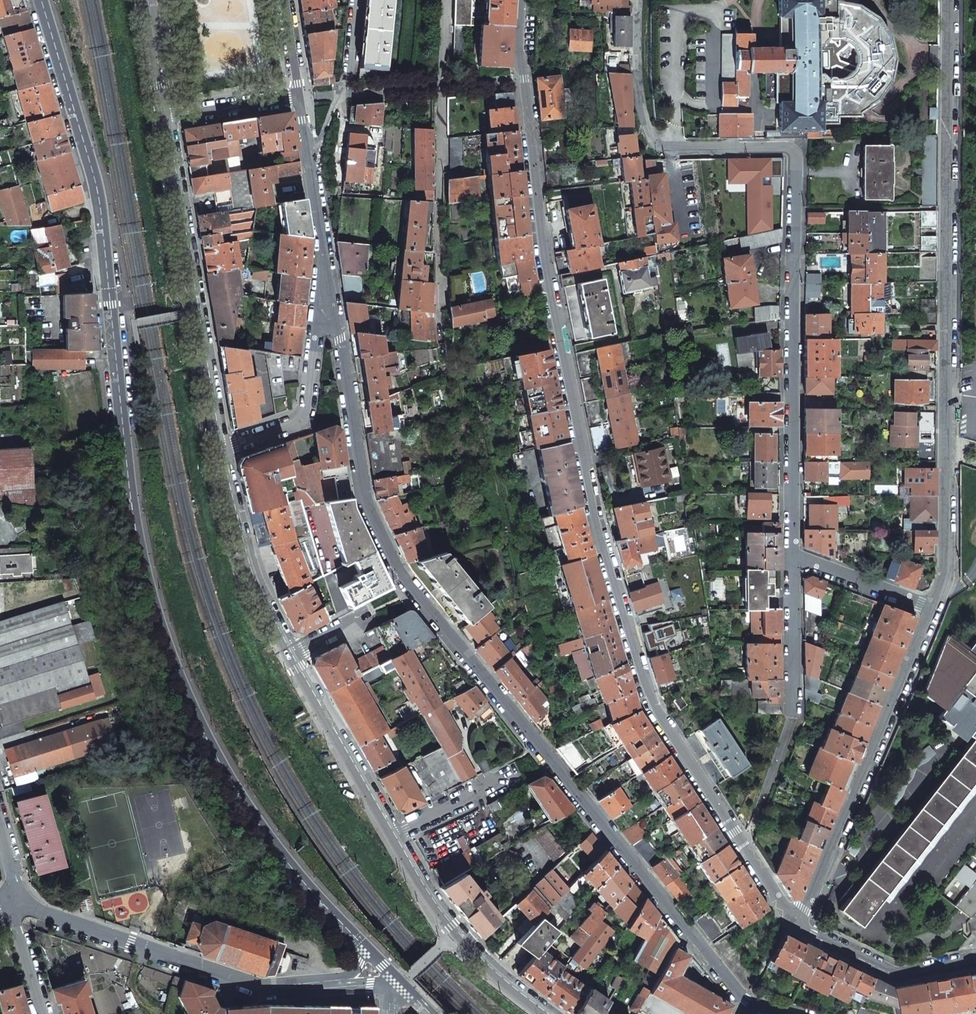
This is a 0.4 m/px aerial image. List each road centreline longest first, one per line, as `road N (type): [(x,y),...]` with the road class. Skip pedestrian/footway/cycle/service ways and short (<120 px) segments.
road 1 (secondary): [(36,0),(99,201),(131,505),(154,610),(191,718),(233,799),(284,875),(361,954)]
road 2 (residential): [(311,171),(364,500),(412,592),(746,1007),(773,1013)]
road 3 (residential): [(525,0),(523,80),(541,236),(592,512),(650,705),(798,924)]
road 4 (residential): [(639,0),(636,74),(658,148),(790,149),(790,557)]
road 5 (secondary): [(552,1013),(451,933),(244,556),(219,446)]
road 6 (residential): [(949,0),(945,572),(932,607)]
road 7 (residential): [(932,607),(798,924)]
road 8 (residential): [(342,987),(265,988),(20,893)]
road 9 (residential): [(219,446),(304,416),(311,171)]
road 10 (secondary): [(219,446),(165,118)]
road 11 (residential): [(798,924),(897,973),(975,958)]
road 12 (residential): [(790,557),(796,717)]
road 13 (residential): [(790,557),(932,607)]
road 14 (residential): [(300,96),(165,118)]
road 15 (residential): [(20,893),(14,918),(43,1013)]

